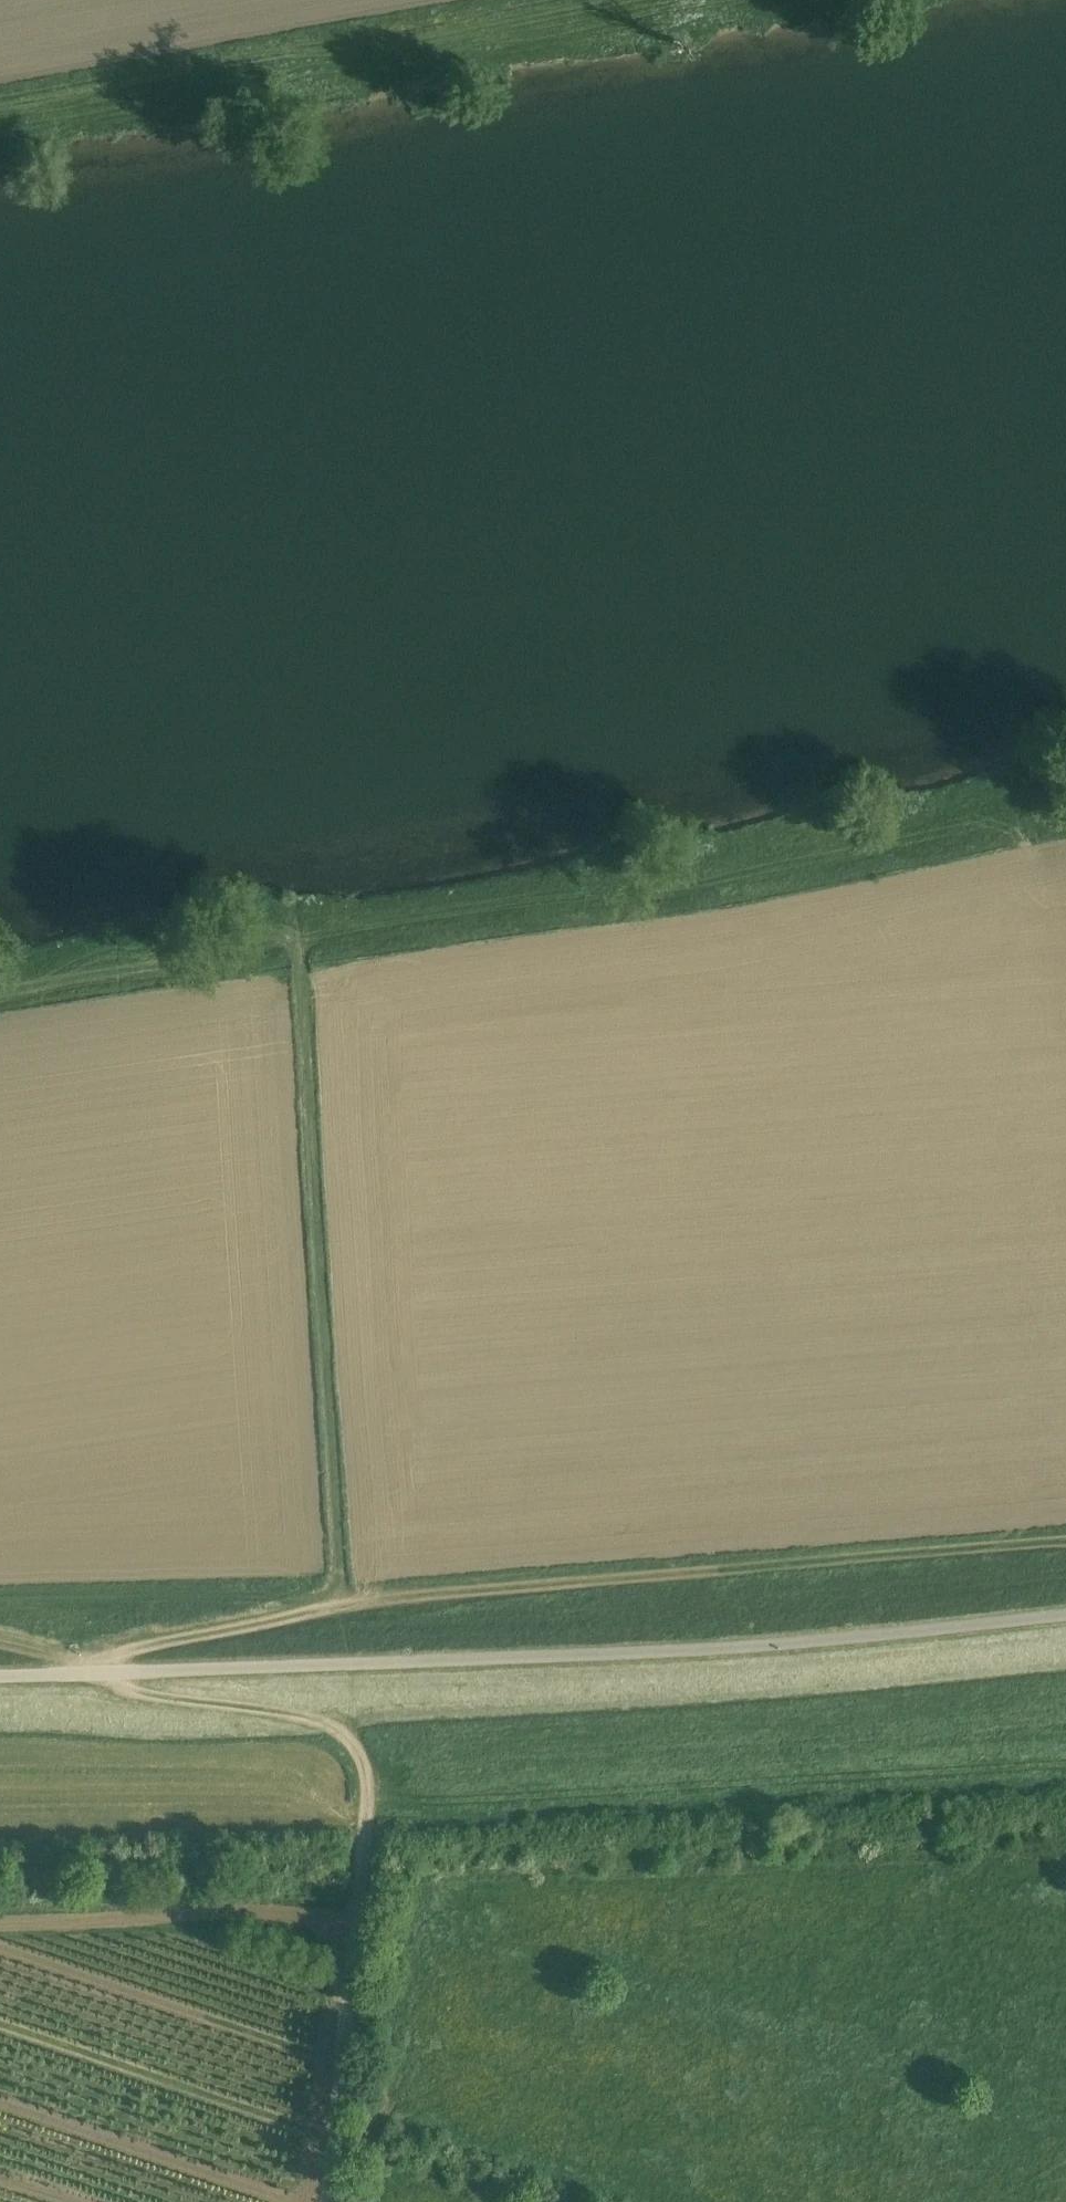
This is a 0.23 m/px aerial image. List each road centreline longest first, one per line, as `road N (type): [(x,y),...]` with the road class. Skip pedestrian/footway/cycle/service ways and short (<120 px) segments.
road 1 (track): [(1065,1563),(377,1595),(101,1660)]
road 2 (track): [(328,2201),(368,1793),(357,1756),(330,1725),(156,1697),(108,1674)]

